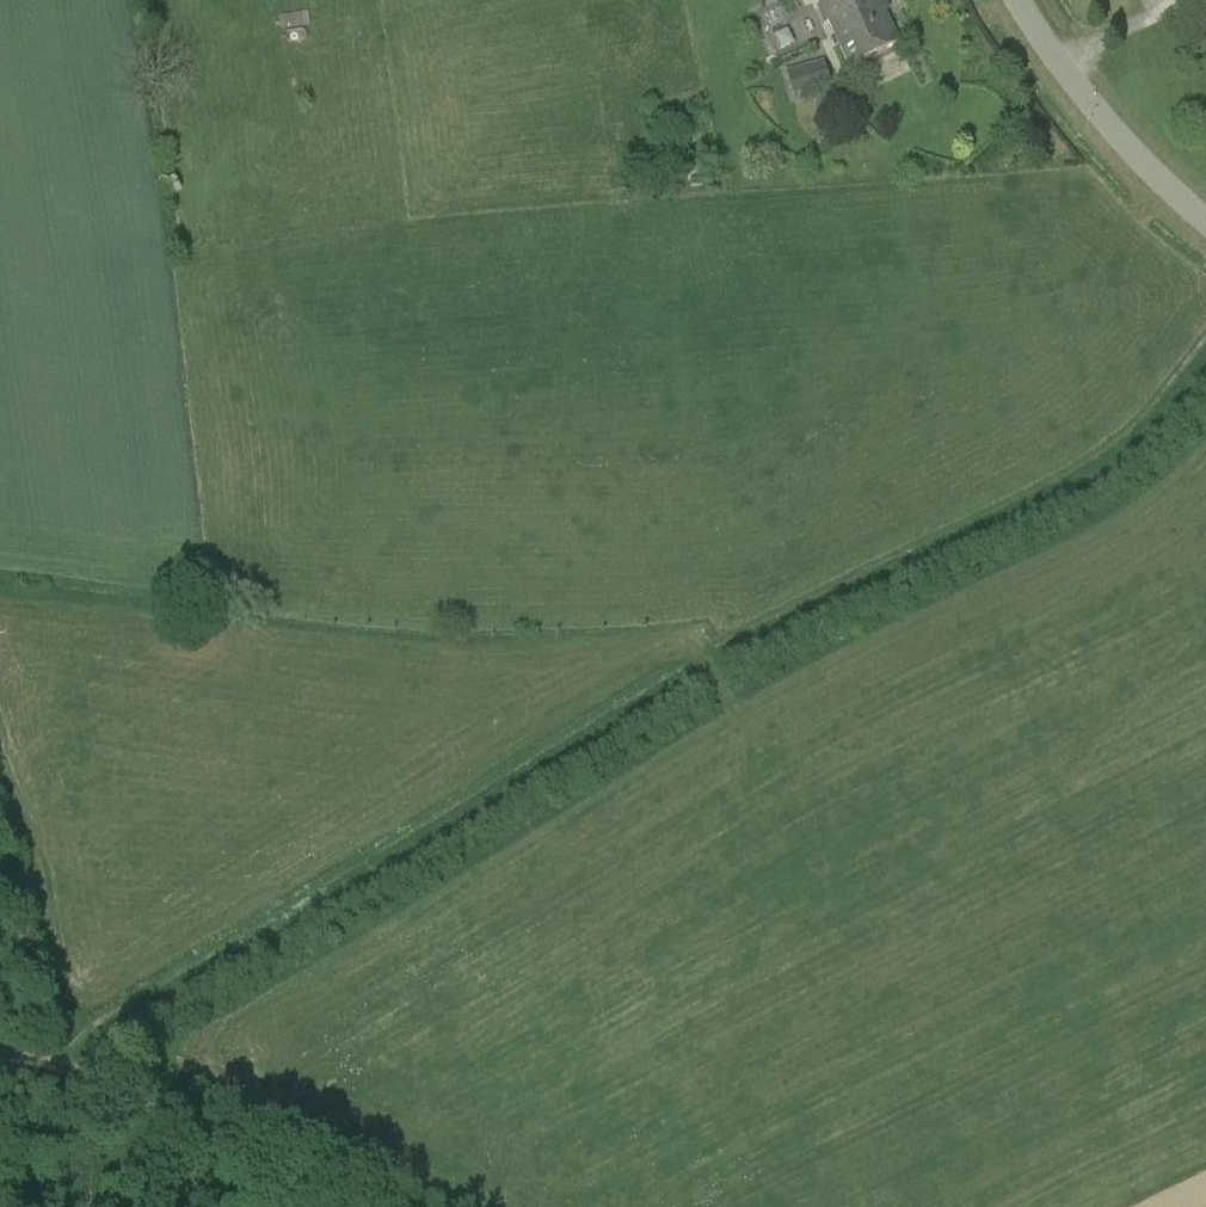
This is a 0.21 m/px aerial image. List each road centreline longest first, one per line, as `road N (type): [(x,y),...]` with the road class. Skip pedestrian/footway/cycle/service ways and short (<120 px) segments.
road 1 (track): [(312,1206),(142,1102),(84,1074),(0,1060)]
road 2 (unclassified): [(1205,216),(1104,114),(1022,0)]

